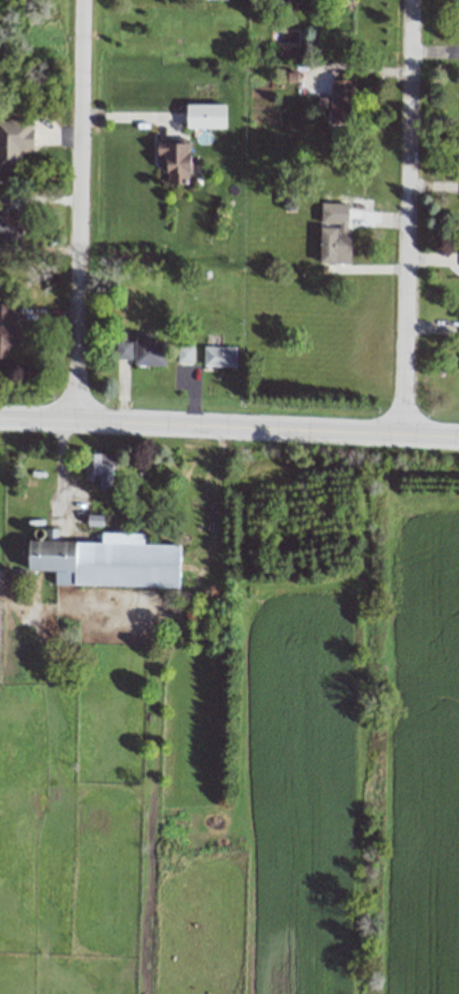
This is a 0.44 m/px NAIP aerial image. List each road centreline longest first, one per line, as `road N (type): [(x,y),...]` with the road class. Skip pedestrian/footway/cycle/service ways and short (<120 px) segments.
road 1 (secondary): [(0,426),(458,445)]
road 2 (residential): [(405,443),(412,0)]
road 3 (residential): [(75,429),(83,0)]

